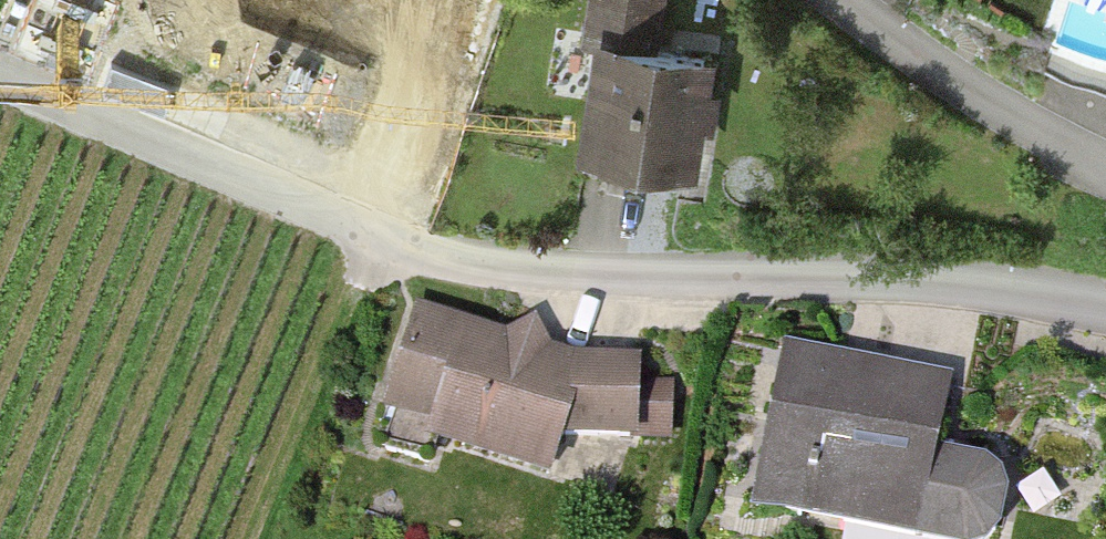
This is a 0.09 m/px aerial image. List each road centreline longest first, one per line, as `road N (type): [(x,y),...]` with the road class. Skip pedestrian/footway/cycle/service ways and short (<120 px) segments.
road 1 (unclassified): [(1105,323),(907,285),(690,293),(492,277),(369,243)]
road 2 (track): [(0,100),(369,243)]
road 3 (residential): [(1105,171),(997,121),(816,0)]

